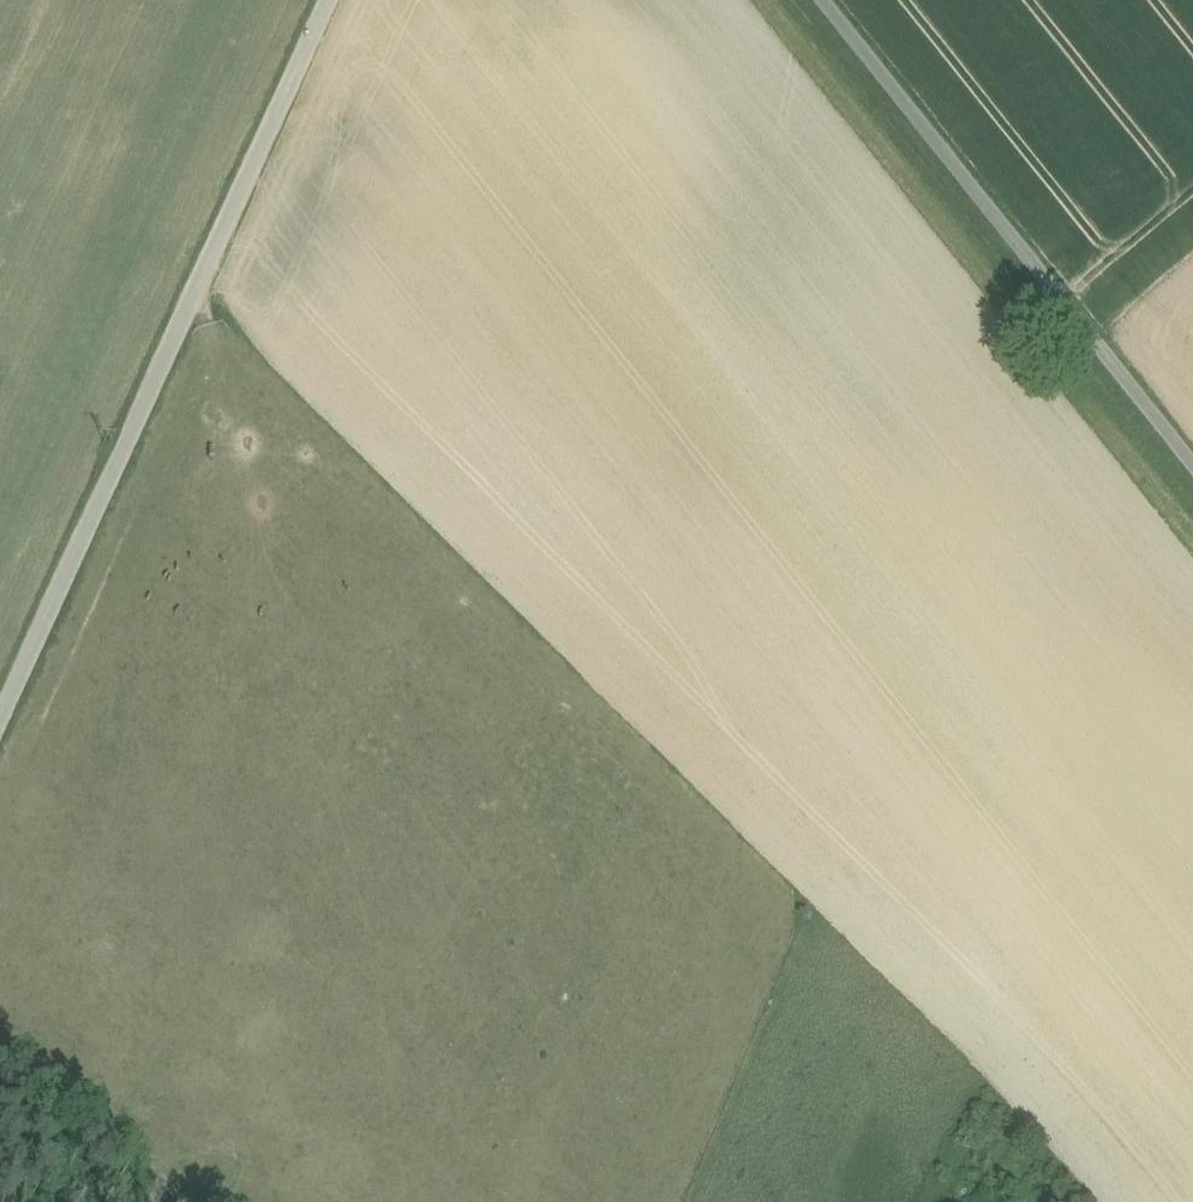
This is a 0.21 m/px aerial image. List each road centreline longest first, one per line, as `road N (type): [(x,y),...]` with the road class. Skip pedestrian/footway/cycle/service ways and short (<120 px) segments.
road 1 (unclassified): [(331,0),(0,720)]
road 2 (track): [(1192,462),(825,0)]

